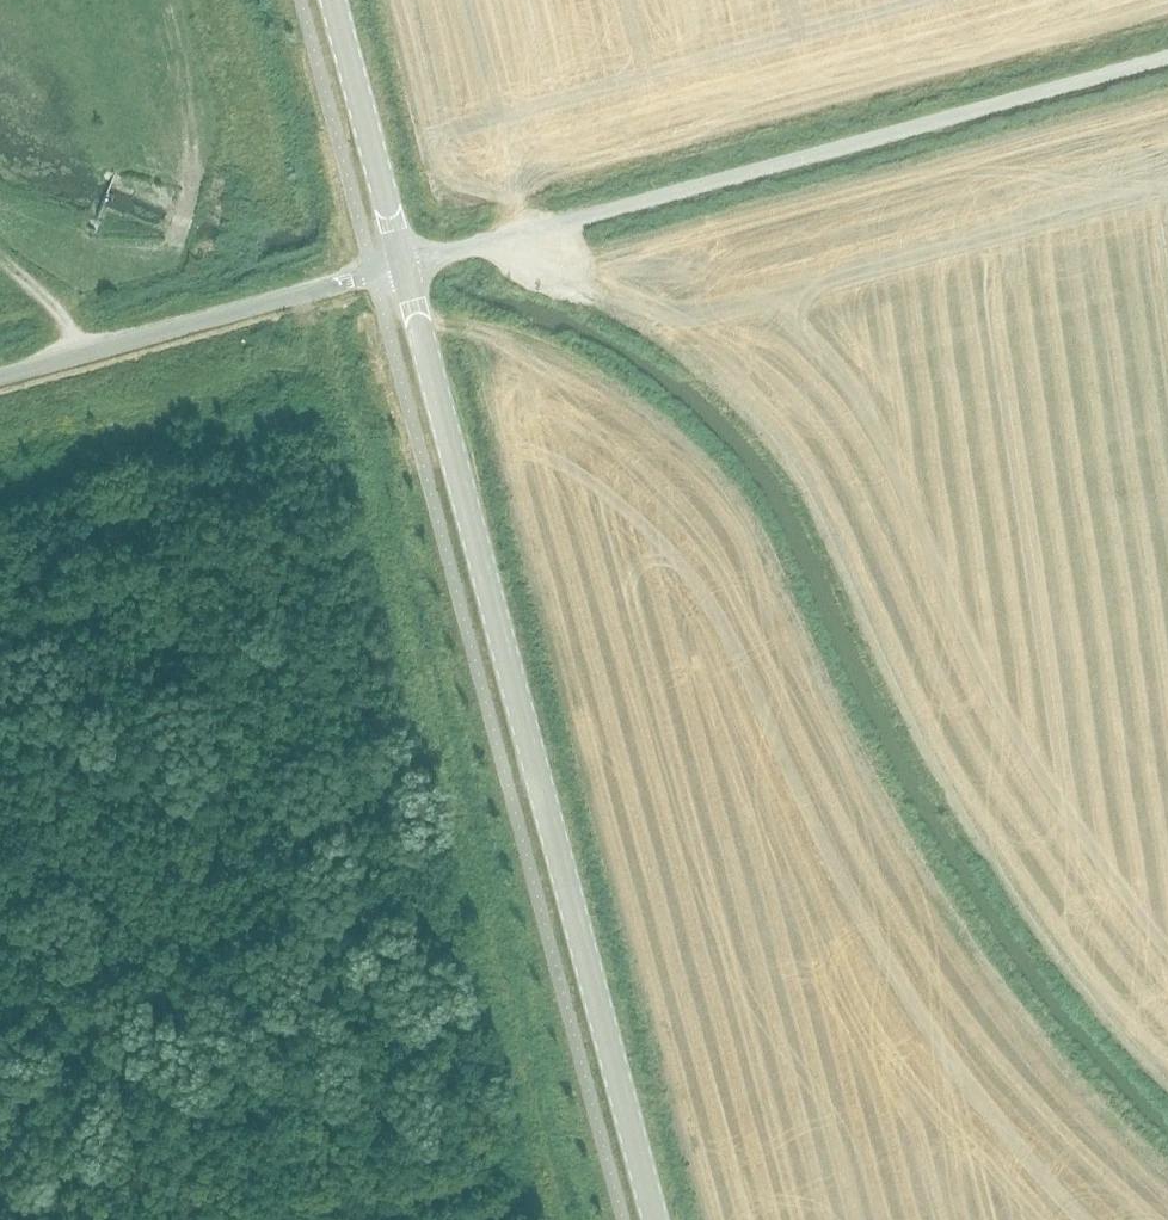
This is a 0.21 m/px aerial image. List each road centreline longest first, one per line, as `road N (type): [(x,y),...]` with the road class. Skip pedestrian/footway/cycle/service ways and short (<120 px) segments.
road 1 (tertiary): [(657,1219),(406,267)]
road 2 (unclassified): [(406,267),(1167,57)]
road 3 (track): [(375,274),(166,172),(42,0)]
road 4 (unclassified): [(0,377),(406,267)]
road 5 (tertiary): [(406,267),(334,0)]

